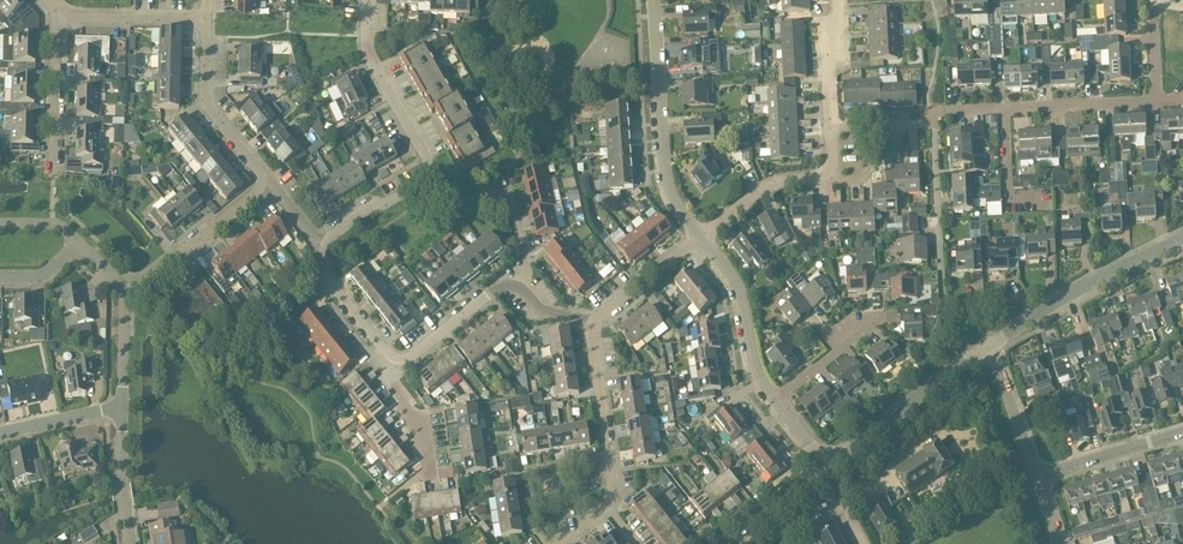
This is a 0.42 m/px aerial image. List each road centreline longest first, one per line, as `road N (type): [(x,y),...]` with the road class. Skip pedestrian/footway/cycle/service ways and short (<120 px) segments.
road 1 (residential): [(323,249),(370,206),(426,179),(428,166),(369,57),(366,0)]
road 2 (residential): [(700,236),(669,179),(653,0)]
road 3 (residential): [(990,346),(1182,237)]
road 4 (residential): [(957,115),(1156,103)]
road 5 (residential): [(777,401),(754,362),(736,283),(700,236)]
road 6 (residential): [(607,506),(611,470),(592,322)]
road 7 (residential): [(270,186),(206,101),(207,22)]
road 8 (residential): [(126,296),(270,186)]
road 9 (residential): [(947,378),(939,216)]
road 10 (residential): [(53,173),(61,17)]
road 11 (residential): [(700,236),(771,185),(834,178)]
road 12 (residential): [(1039,479),(1182,434)]
road 13 (residential): [(394,358),(411,357),(499,288),(519,289)]
road 14 (residential): [(830,467),(947,378)]
road 15 (residential): [(61,17),(207,22)]
road 16 (residential): [(1039,479),(990,346)]
road 17 (residential): [(592,322),(700,236)]
road 18 (residential): [(394,358),(325,272),(323,249)]
road 19 (residential): [(129,543),(121,410)]
road 20 (residential): [(777,401),(882,320)]
road 21 (residential): [(832,130),(834,0)]
road 22 (residential): [(0,435),(121,410)]
road 23 (residential): [(425,471),(416,416),(392,376),(394,358)]

